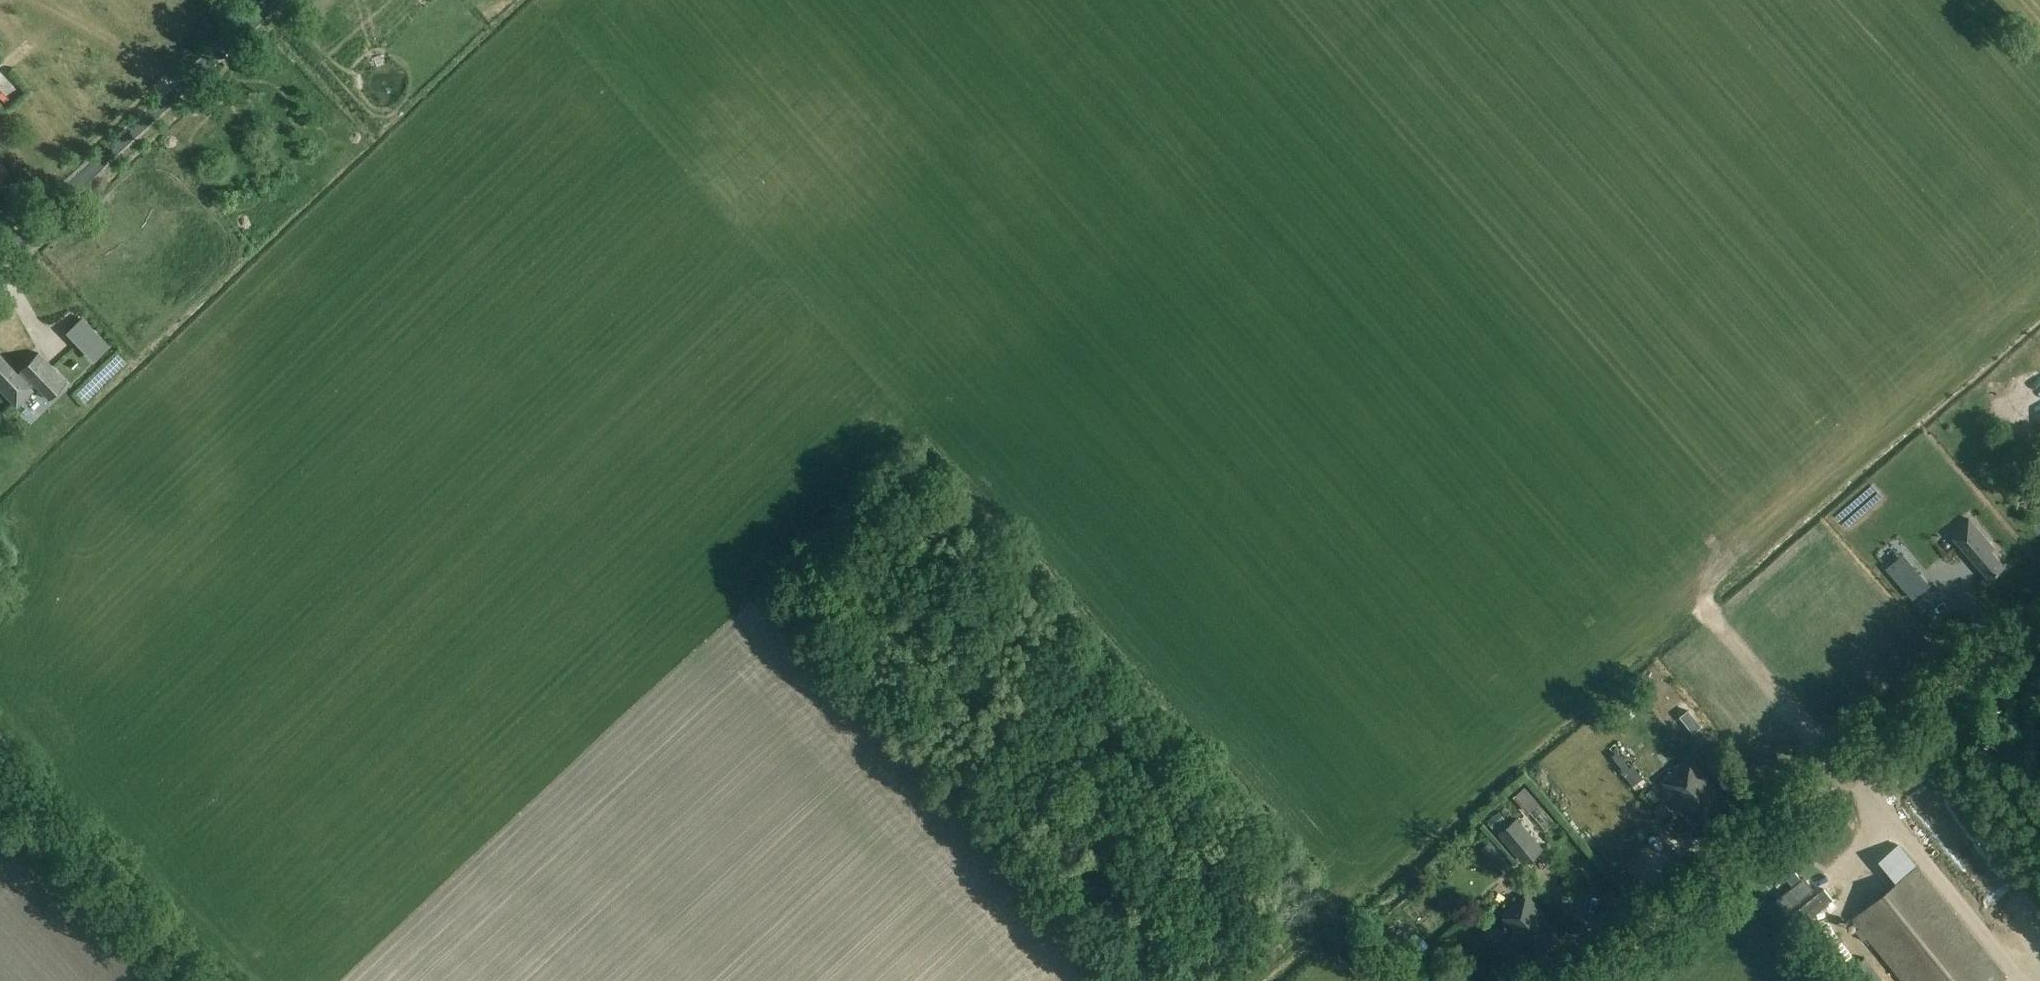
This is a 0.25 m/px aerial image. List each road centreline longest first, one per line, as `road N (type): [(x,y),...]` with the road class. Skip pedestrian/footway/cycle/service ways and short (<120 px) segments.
road 1 (unclassified): [(1582,980),(1902,715),(2039,634)]
road 2 (residential): [(0,254),(276,0)]
road 3 (track): [(200,980),(0,765)]

